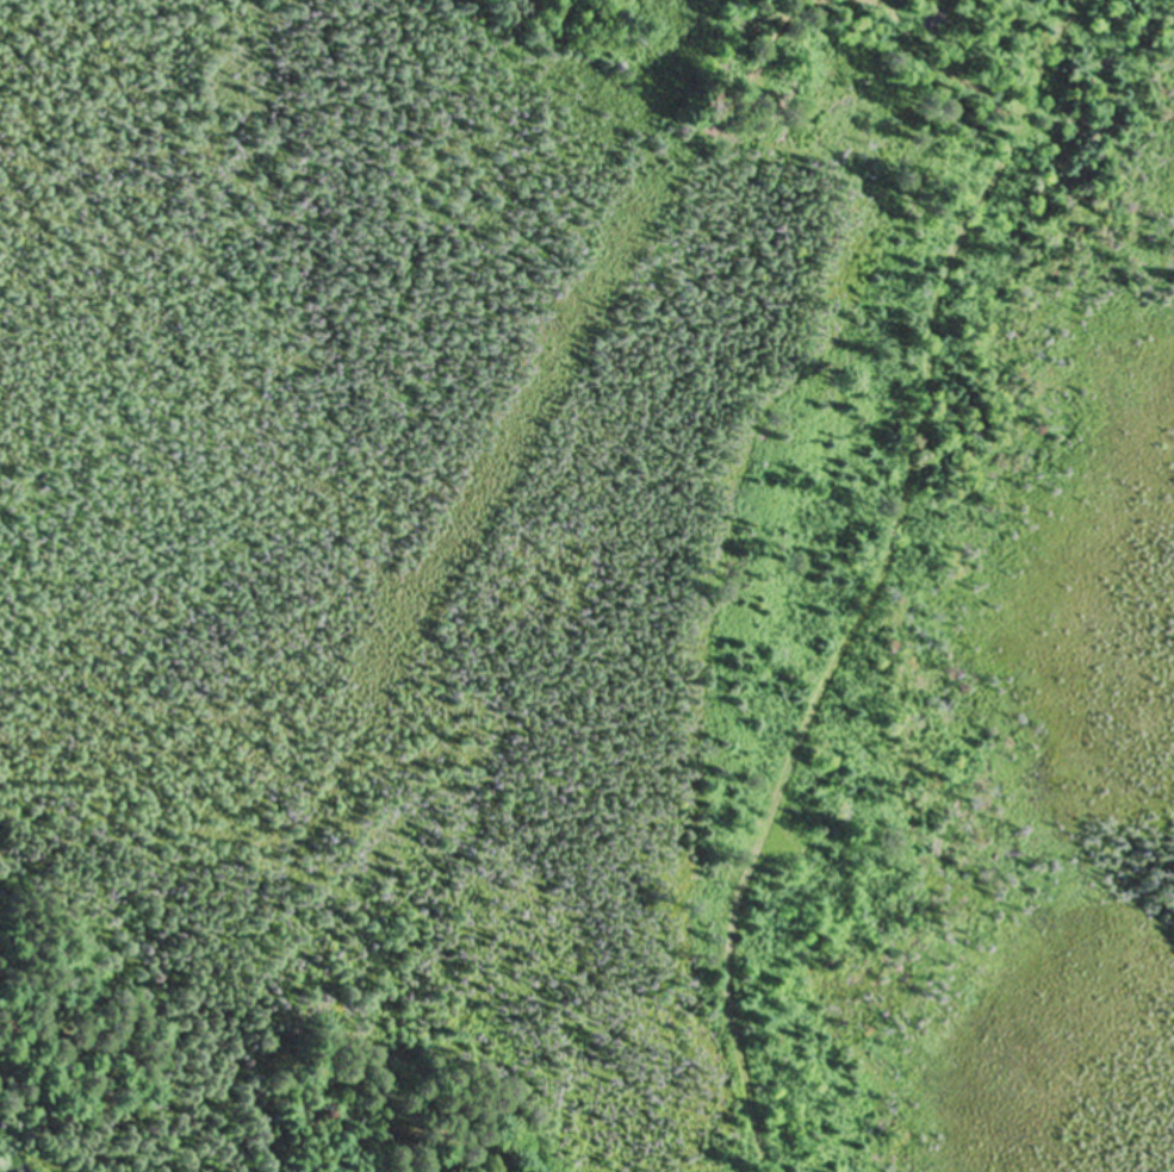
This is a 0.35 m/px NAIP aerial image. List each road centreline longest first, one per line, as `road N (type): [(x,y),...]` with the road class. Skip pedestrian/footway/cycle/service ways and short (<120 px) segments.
road 1 (residential): [(811,1171),(789,1008),(788,654),(839,560),(903,270),(1092,0)]

